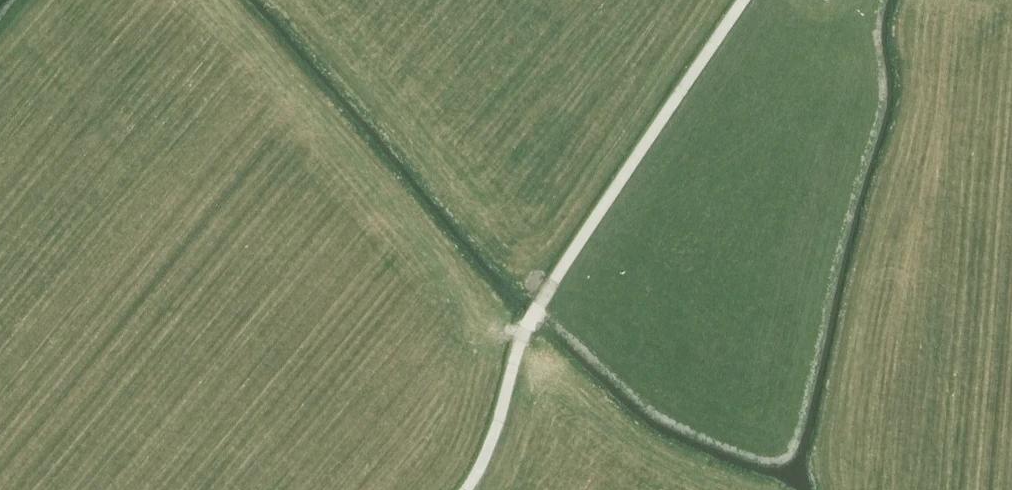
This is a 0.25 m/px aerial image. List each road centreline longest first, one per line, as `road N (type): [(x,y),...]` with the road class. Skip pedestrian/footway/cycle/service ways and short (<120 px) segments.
road 1 (track): [(744,0),(553,280),(466,489)]

